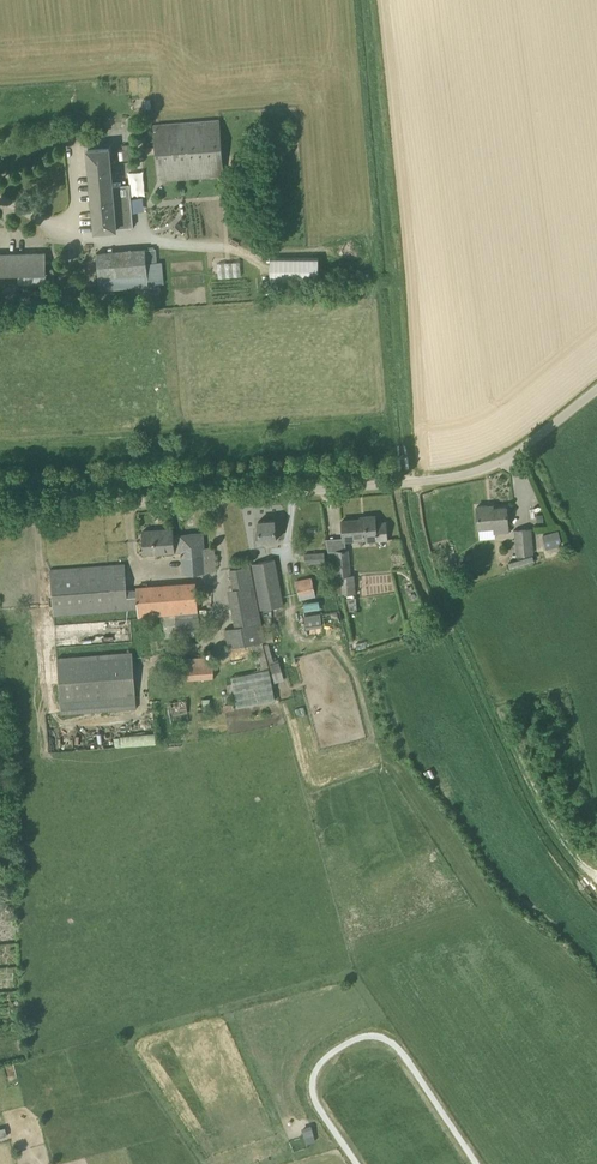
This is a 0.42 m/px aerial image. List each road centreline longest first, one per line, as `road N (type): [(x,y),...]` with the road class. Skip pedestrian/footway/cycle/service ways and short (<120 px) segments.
road 1 (unclassified): [(0,508),(455,478),(523,448),(596,390)]

